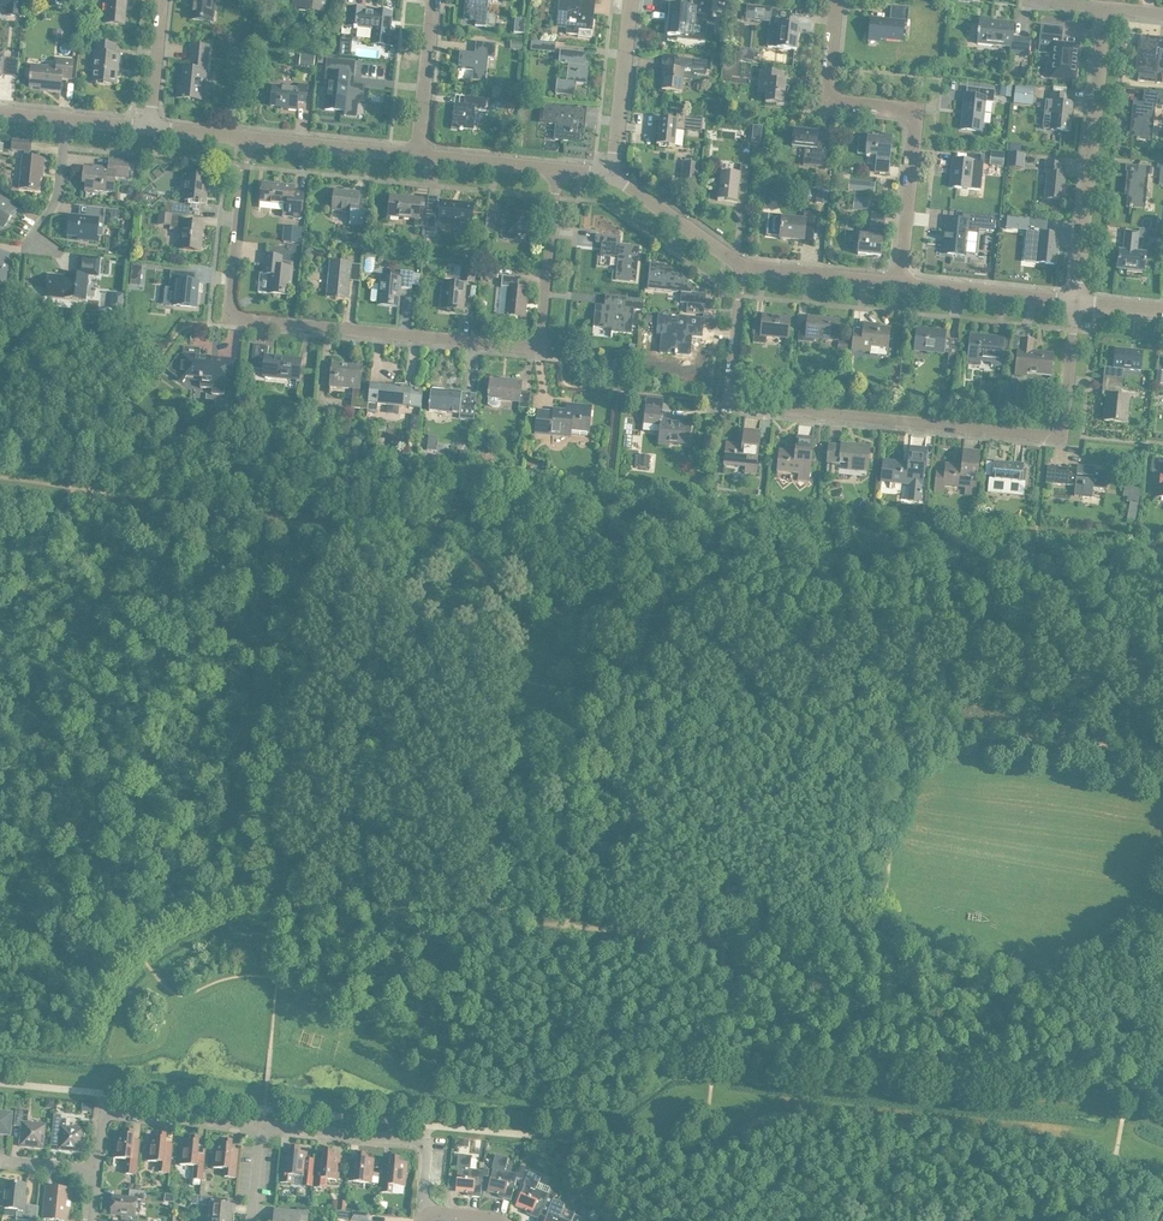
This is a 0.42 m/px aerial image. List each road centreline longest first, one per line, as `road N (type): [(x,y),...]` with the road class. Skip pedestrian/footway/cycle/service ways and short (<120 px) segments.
road 1 (residential): [(560,170),(540,351),(231,320),(251,139)]
road 2 (residential): [(1072,303),(1064,438),(729,404),(746,270)]
road 3 (residential): [(901,286),(918,110),(828,101),(838,0)]
road 4 (residential): [(1072,303),(1100,11)]
road 5 (residential): [(261,1133),(425,1143),(420,1220)]
road 6 (residential): [(94,1171),(102,1115),(261,1133)]
road 7 (residential): [(616,175),(634,0)]
road 8 (residential): [(1072,303),(901,286)]
road 9 (residential): [(418,156),(251,139)]
road 10 (residential): [(746,270),(616,175)]
road 11 (residential): [(418,156),(433,0)]
road 12 (residential): [(901,286),(746,270)]
road 13 (residential): [(560,170),(418,156)]
road 14 (residential): [(151,129),(164,0)]

